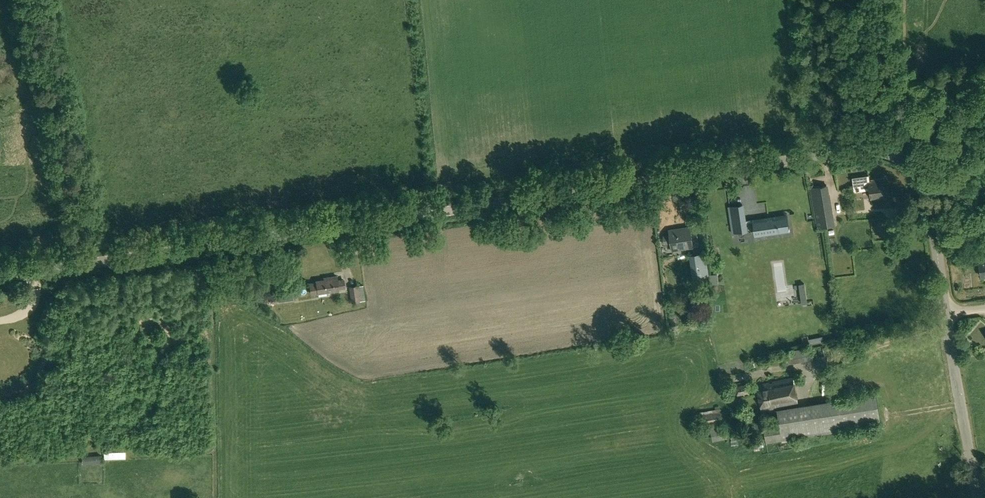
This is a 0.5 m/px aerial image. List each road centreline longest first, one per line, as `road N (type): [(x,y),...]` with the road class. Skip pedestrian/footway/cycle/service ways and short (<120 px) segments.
road 1 (tertiary): [(0,278),(860,150),(895,156),(919,178),(944,313)]
road 2 (tertiary): [(980,497),(944,313)]

